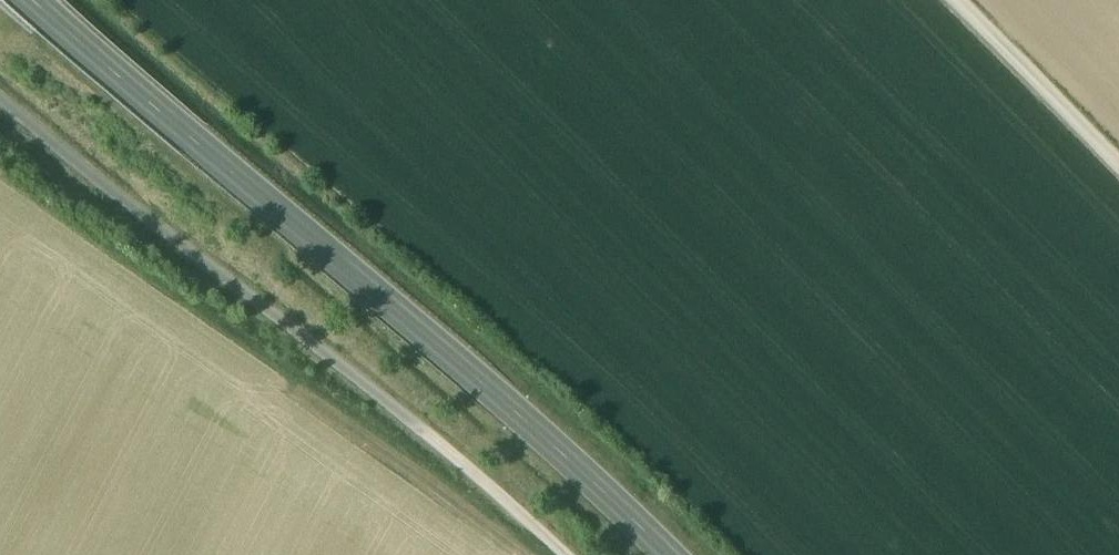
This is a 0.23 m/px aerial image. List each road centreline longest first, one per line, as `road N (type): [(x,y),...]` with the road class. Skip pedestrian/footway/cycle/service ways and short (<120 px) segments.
road 1 (primary): [(668,554),(30,0)]
road 2 (track): [(0,100),(499,495),(561,554)]
road 3 (track): [(959,0),(1118,161)]

